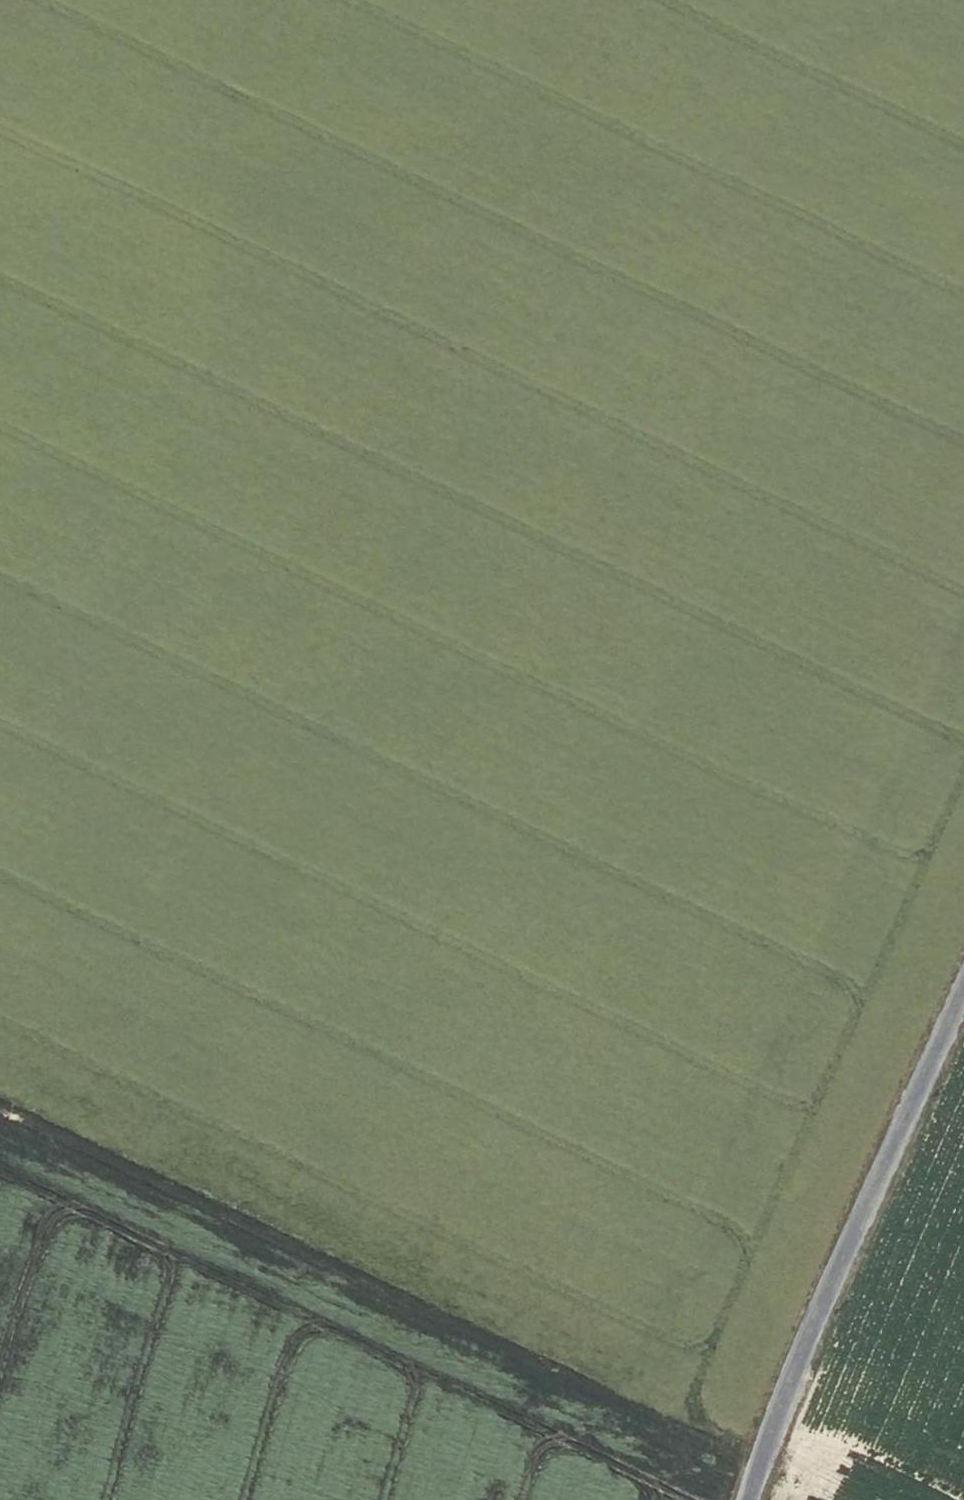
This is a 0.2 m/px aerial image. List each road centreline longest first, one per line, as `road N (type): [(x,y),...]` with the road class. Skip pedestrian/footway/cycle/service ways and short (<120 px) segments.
road 1 (tertiary): [(963,963),(751,1443),(737,1499)]

